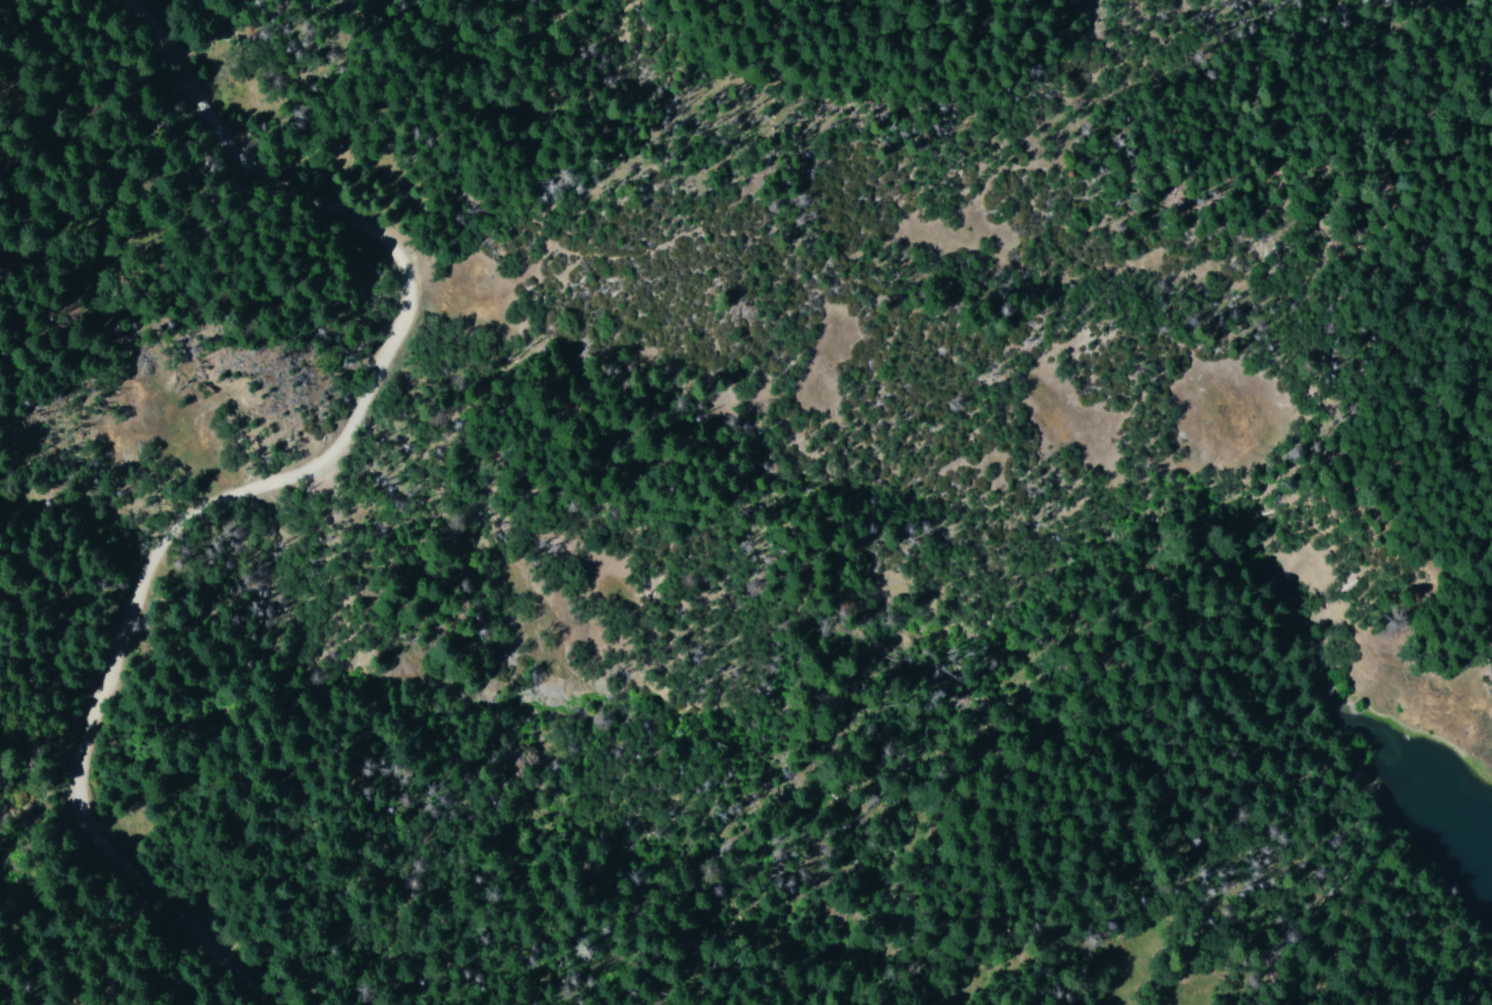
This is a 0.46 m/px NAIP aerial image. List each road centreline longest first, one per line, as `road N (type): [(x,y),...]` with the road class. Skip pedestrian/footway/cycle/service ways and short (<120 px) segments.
road 1 (residential): [(334,1004),(181,907),(120,823),(126,678),(237,538),(371,448),(421,347),(416,263),(382,213),(254,163),(215,79),(100,0)]
road 2 (residential): [(566,0),(729,50),(862,15),(866,0)]

